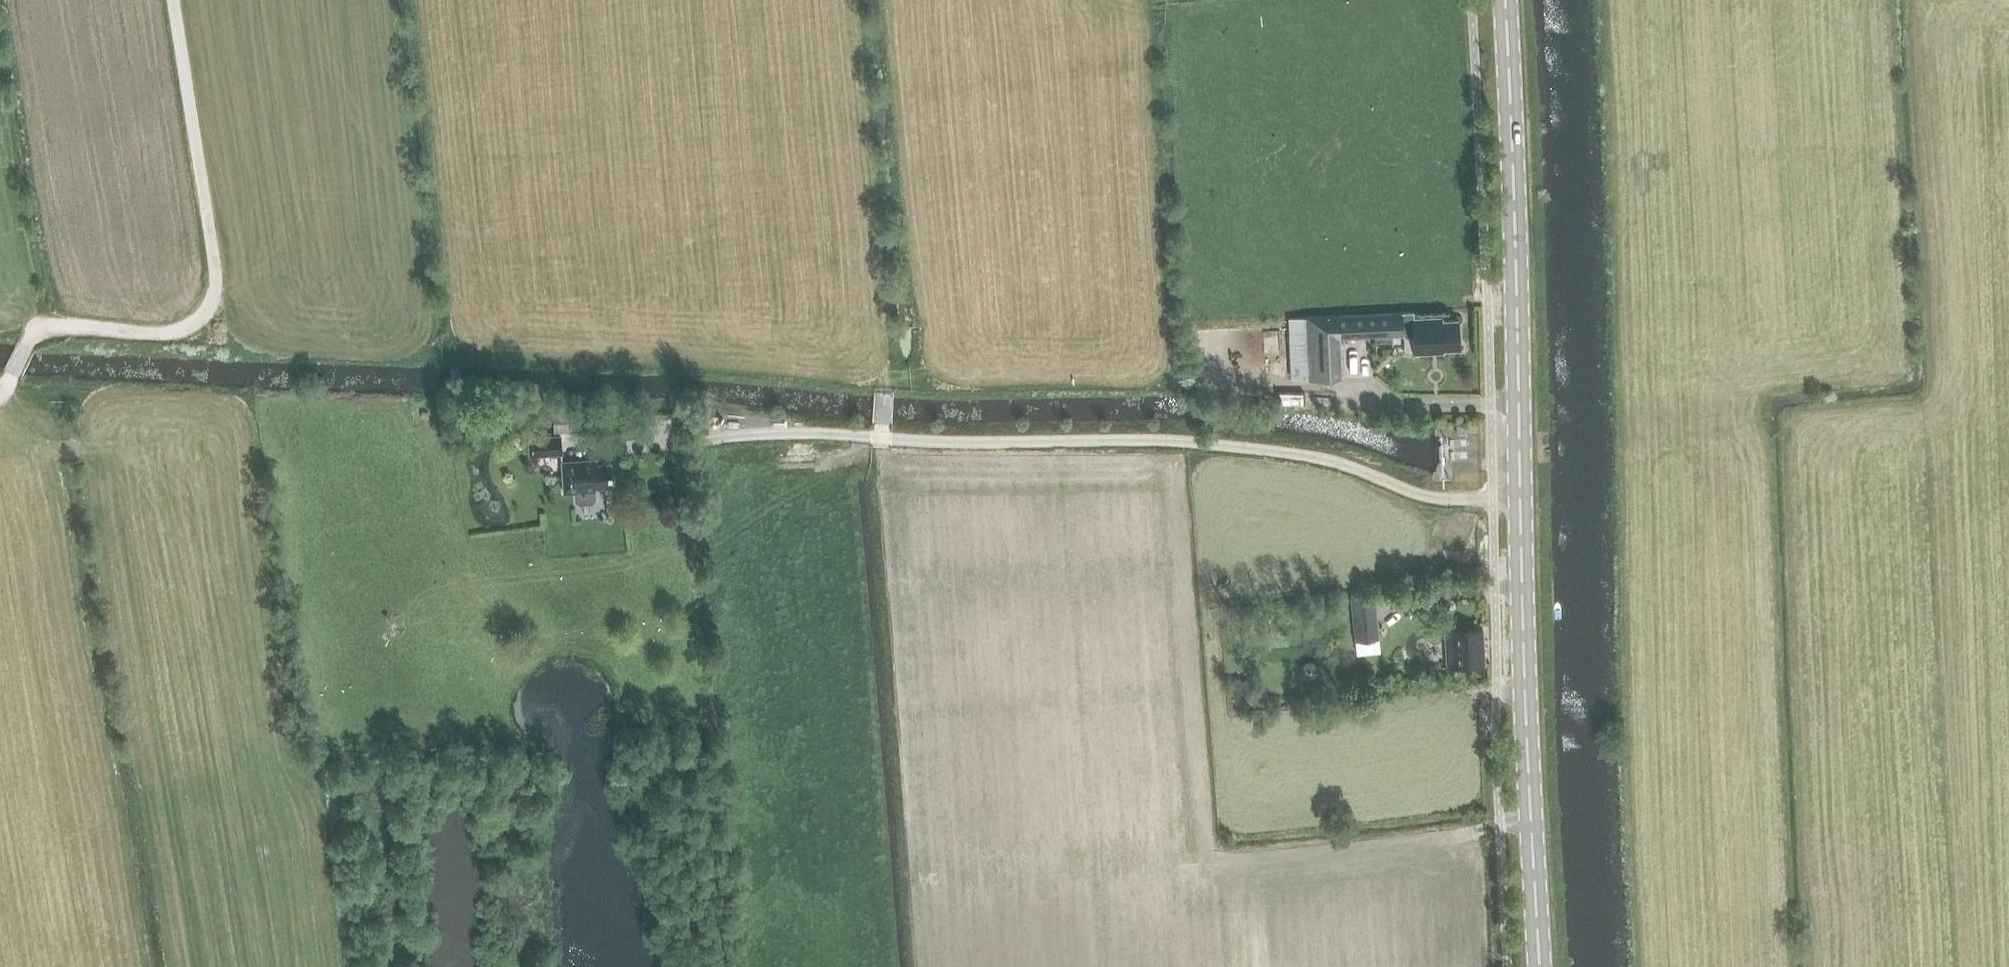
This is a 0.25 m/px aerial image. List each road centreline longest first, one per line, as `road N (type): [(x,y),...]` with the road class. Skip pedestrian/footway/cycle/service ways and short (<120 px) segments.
road 1 (primary): [(1538,966),(1504,0)]
road 2 (track): [(0,393),(39,332),(175,334),(211,300),(214,265),(173,0)]

